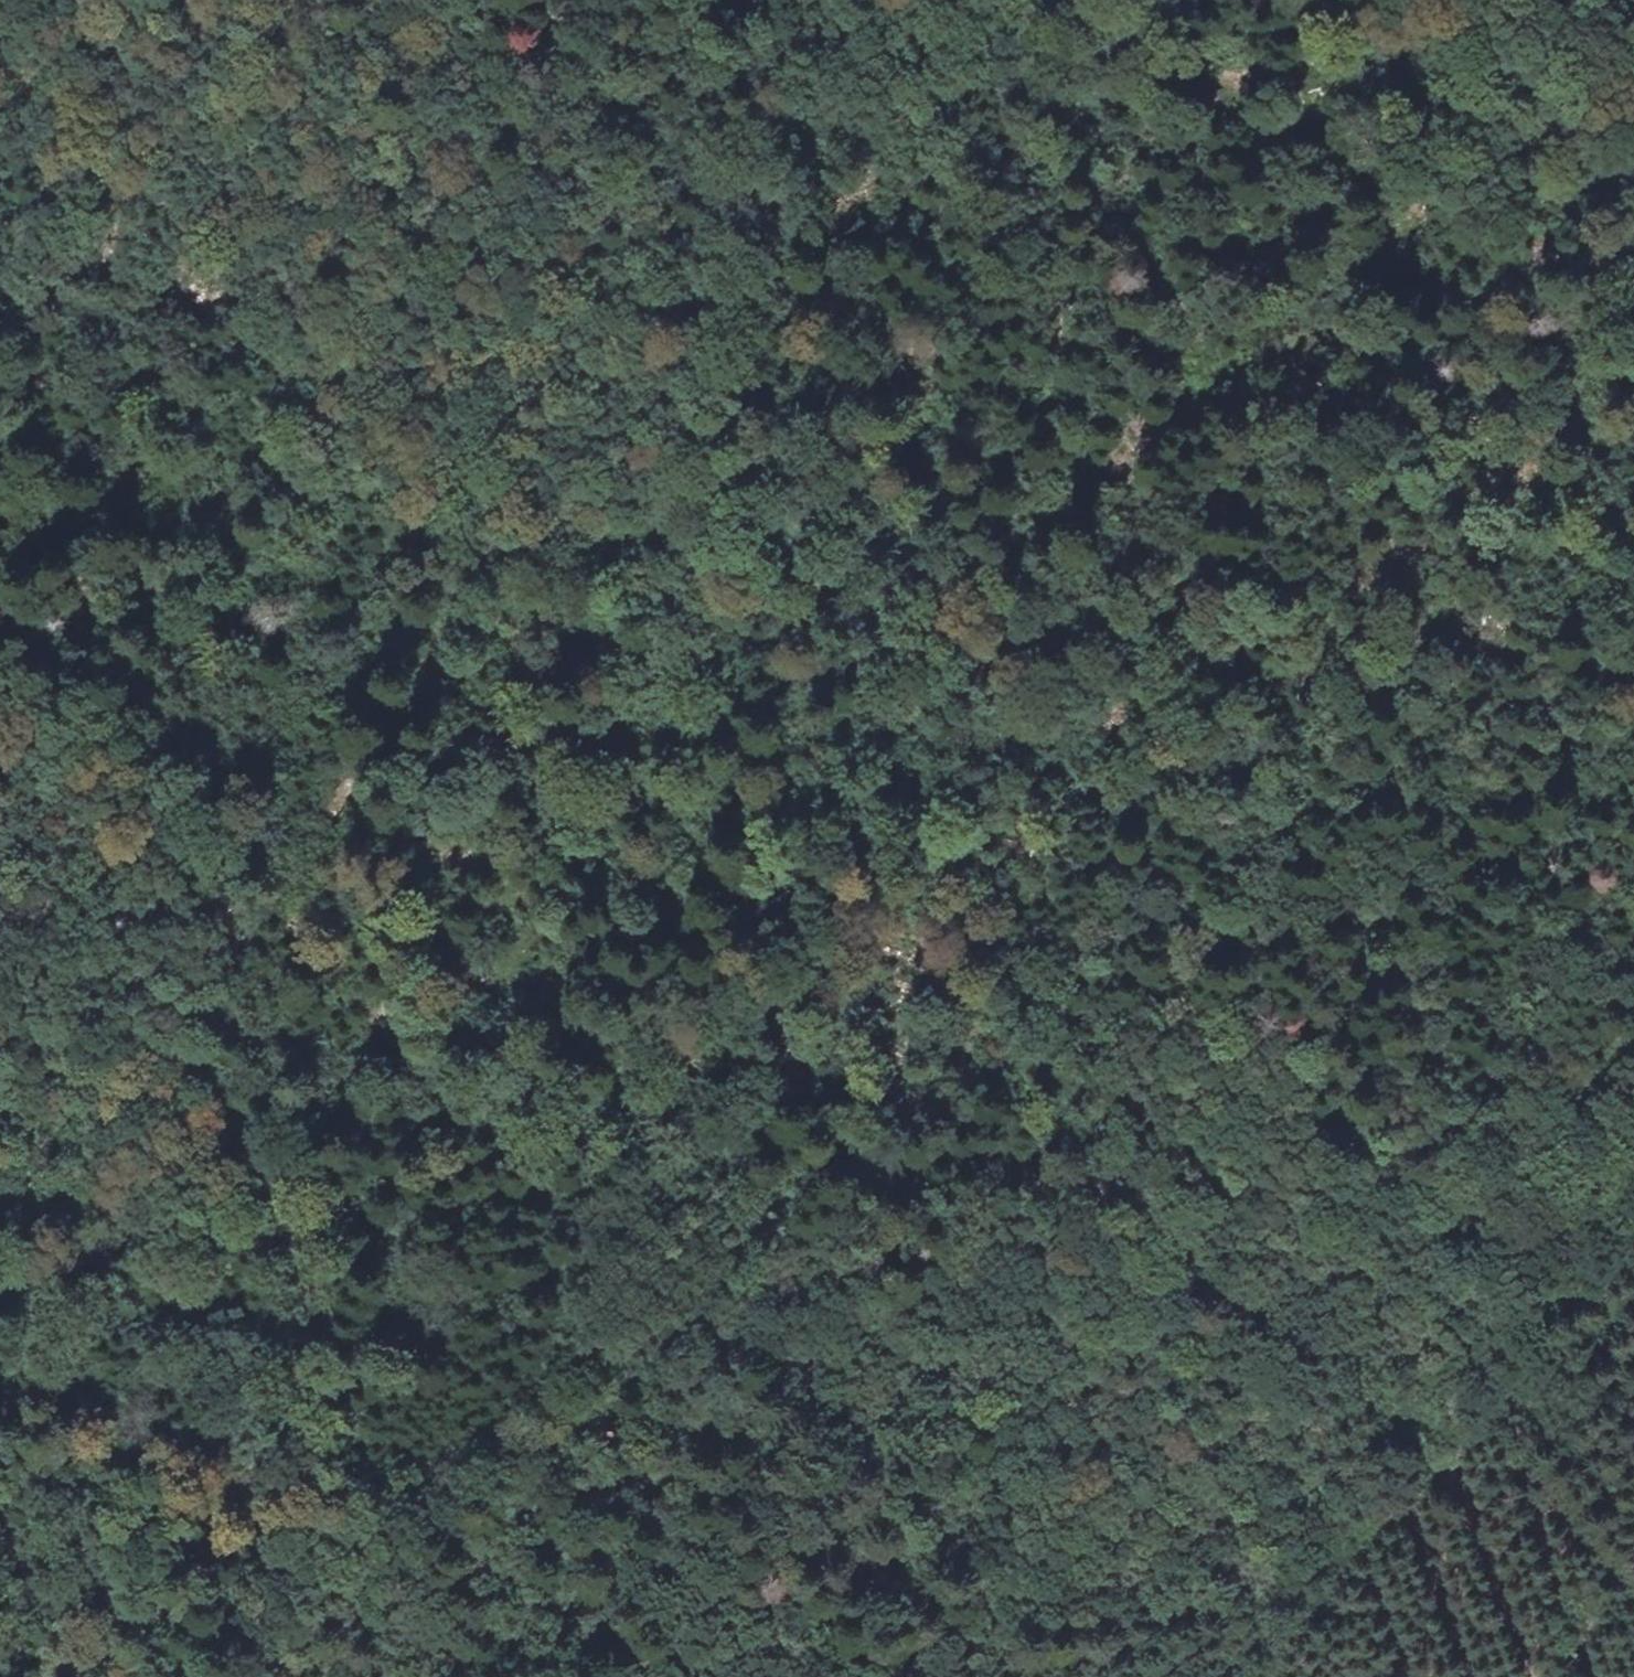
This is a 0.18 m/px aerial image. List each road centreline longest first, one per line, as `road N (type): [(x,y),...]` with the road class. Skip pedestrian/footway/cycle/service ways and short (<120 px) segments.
road 1 (track): [(1633,358),(1437,266),(1332,69),(1331,0)]

